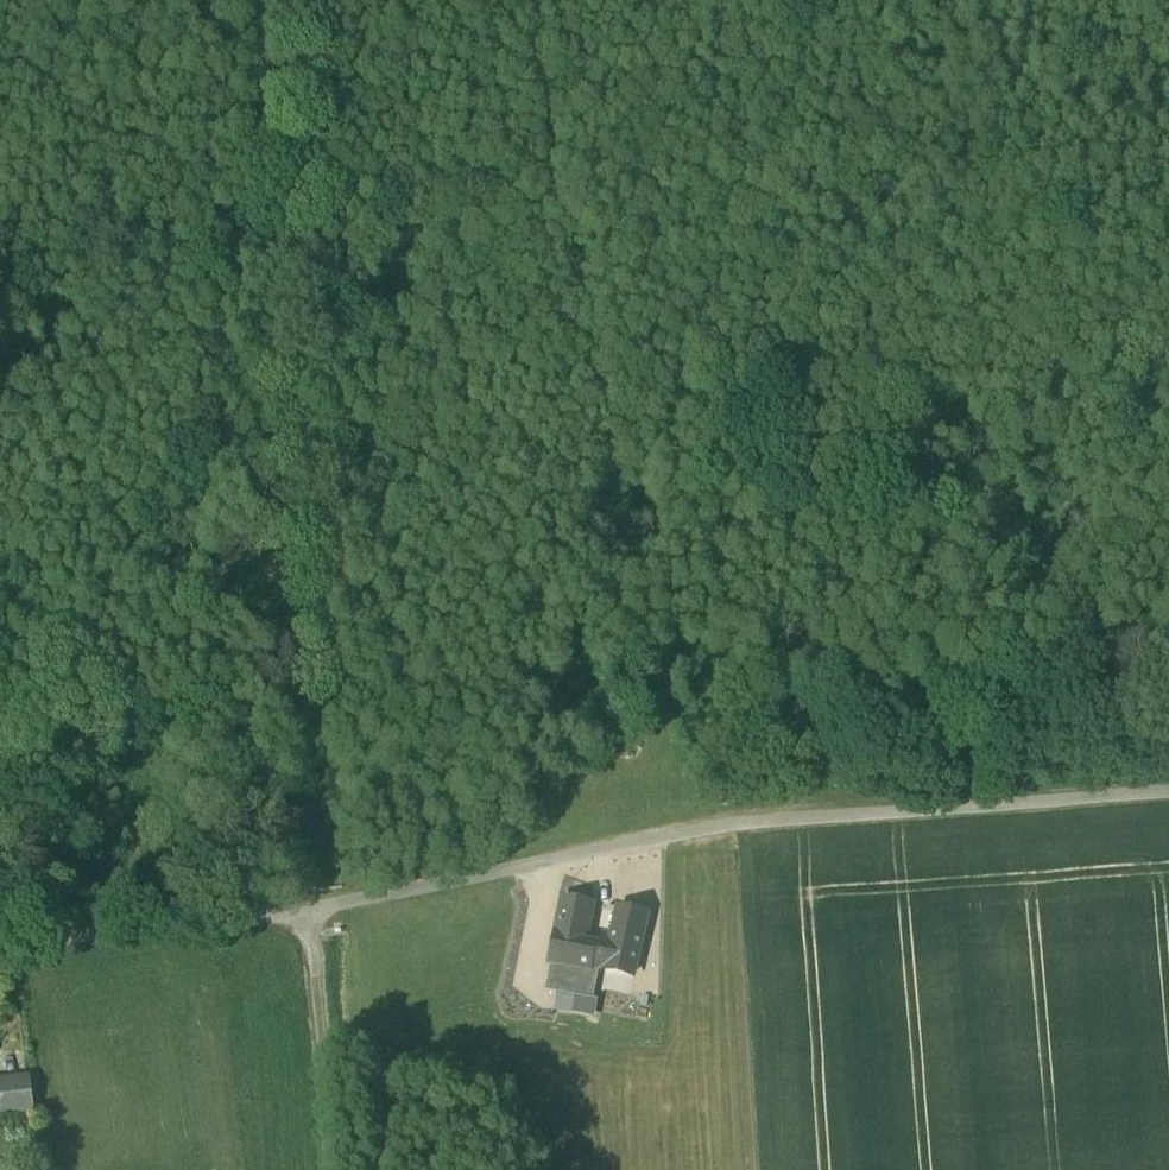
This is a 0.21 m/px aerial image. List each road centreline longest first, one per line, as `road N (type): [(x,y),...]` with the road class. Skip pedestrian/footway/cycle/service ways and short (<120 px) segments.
road 1 (unclassified): [(1168,778),(731,809),(0,950)]
road 2 (track): [(303,896),(337,1169)]

